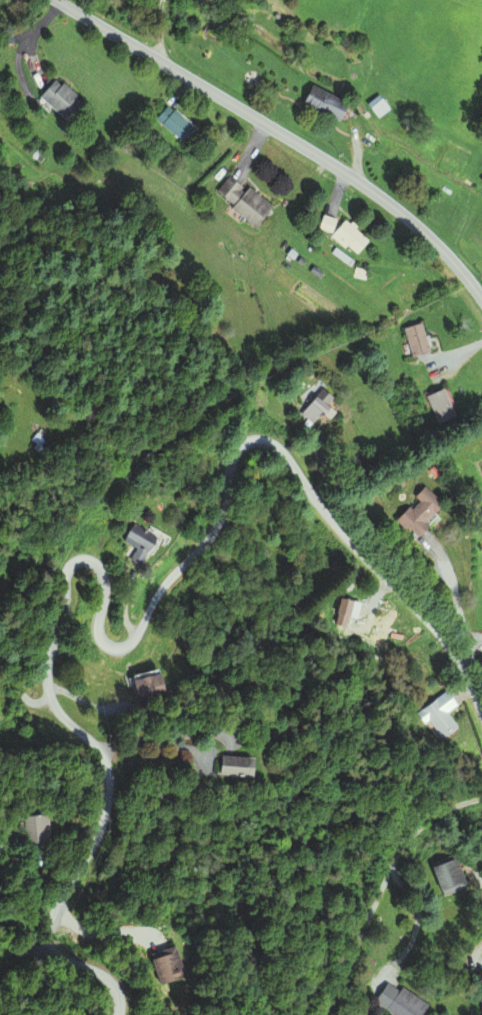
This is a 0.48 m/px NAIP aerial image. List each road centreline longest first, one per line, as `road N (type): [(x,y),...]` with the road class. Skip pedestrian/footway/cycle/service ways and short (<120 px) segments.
road 1 (residential): [(481,712),(443,641),(272,443),(246,443),(234,454),(218,523),(170,576),(130,641),(118,648),(104,643),(101,574),(92,561),(71,566),(46,683),(61,715),(103,760),(108,791),(50,935),(61,955),(107,977),(117,1014)]
road 2 (tertiary): [(481,300),(450,258),(383,198),(56,0)]

